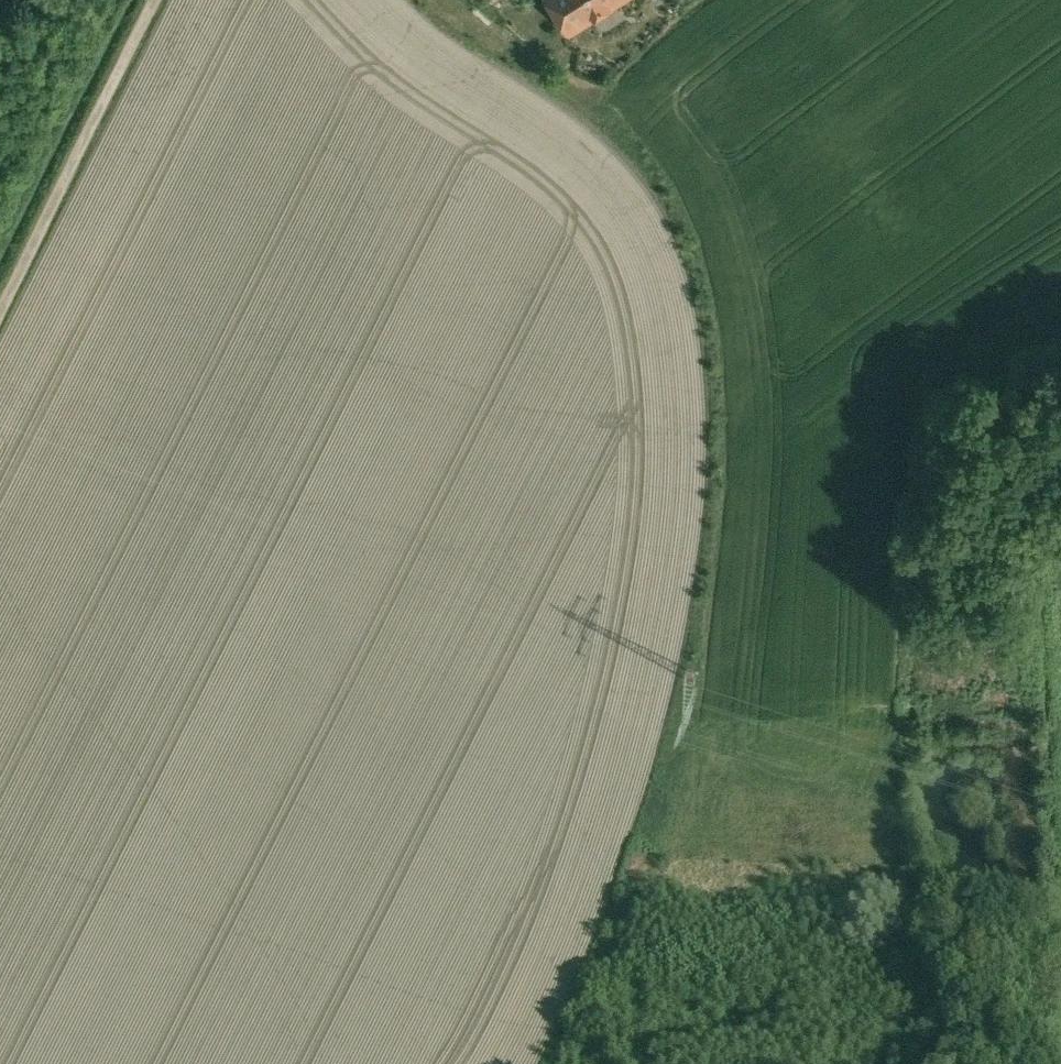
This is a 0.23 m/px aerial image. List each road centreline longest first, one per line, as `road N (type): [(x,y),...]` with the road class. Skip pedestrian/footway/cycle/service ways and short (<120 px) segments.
road 1 (track): [(0,314),(157,0)]

